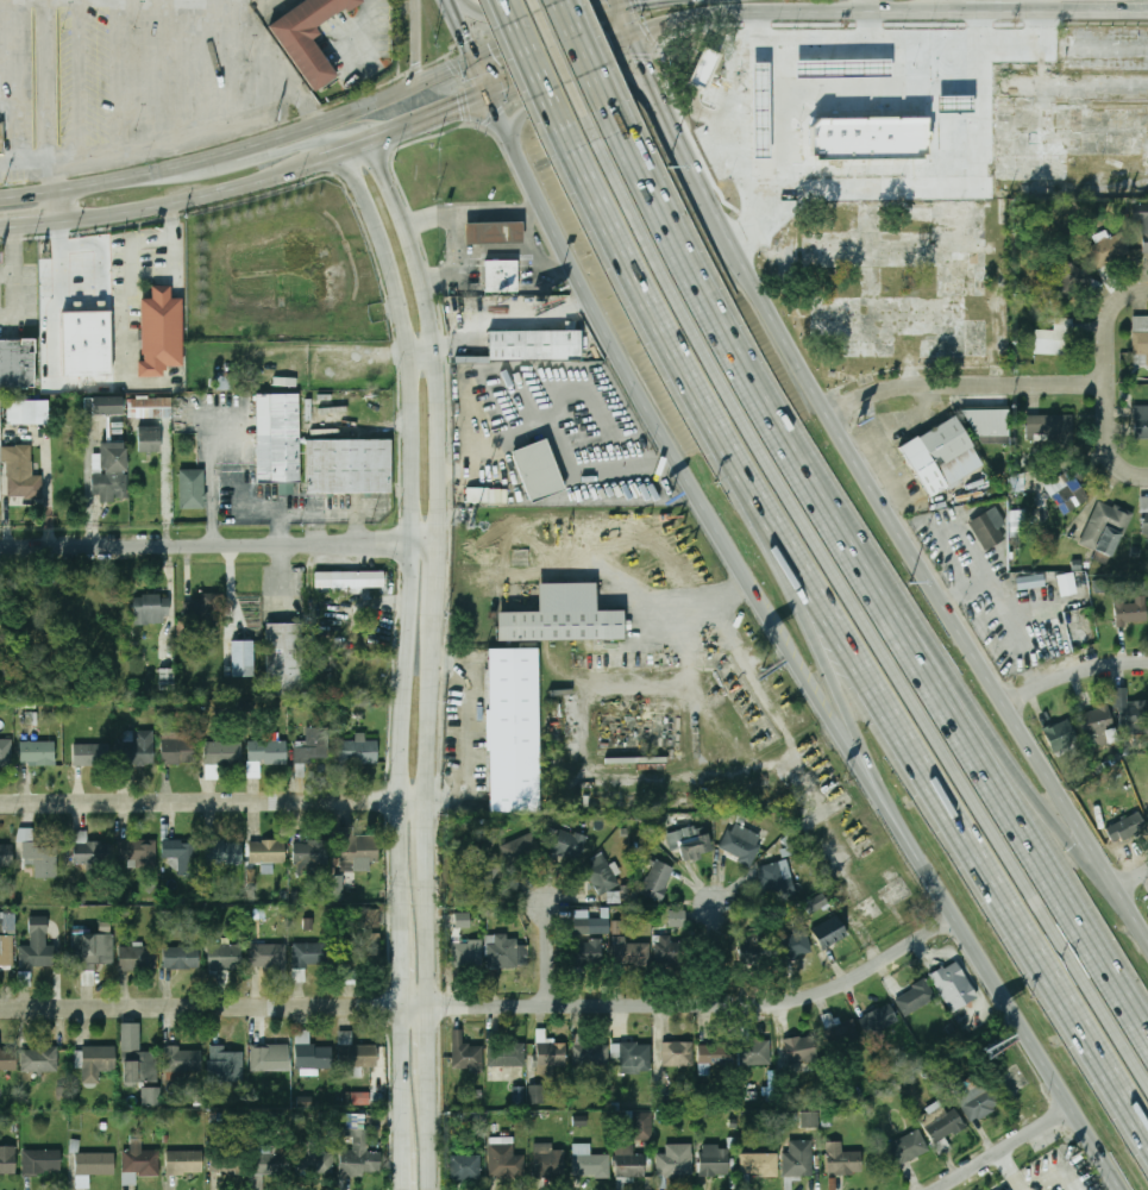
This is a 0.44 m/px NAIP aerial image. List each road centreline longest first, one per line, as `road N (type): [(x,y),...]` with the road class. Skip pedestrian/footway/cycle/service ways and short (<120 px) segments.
road 1 (motorway): [(1147,1078),(760,444),(585,118)]
road 2 (motorway): [(1147,1026),(959,704),(770,407),(609,107)]
road 3 (residential): [(953,920),(855,982),(772,1004),(0,1012)]
road 4 (primary): [(1147,937),(680,148)]
road 5 (motorway): [(754,493),(1147,1134)]
road 6 (secondary): [(346,150),(391,257),(412,357),(415,544),(403,882)]
road 7 (primary): [(494,93),(645,393),(796,653)]
road 8 (residential): [(441,543),(0,547)]
road 9 (primary): [(893,818),(1122,1189)]
road 10 (residential): [(429,795),(0,797)]
road 11 (motorway): [(562,132),(754,493)]
road 12 (motorway): [(754,493),(893,818)]
road 13 (motorway): [(1147,943),(959,704)]
road 14 (secondary): [(636,35),(716,12),(923,12)]
road 15 (residential): [(1108,384),(924,386),(885,390),(833,414)]
road 16 (secondary): [(441,543),(439,355),(427,298)]
road 17 (primary): [(796,653),(893,818)]
road 18 (secondary): [(427,298),(378,140)]
road 19 (secondary): [(163,173),(0,198)]
road 20 (secondary): [(64,220),(226,194)]
road 21 (primary): [(652,77),(608,77),(529,113),(517,144)]
road 22 (secondary): [(429,795),(437,633)]
road 23 (secondary): [(418,82),(276,142)]
road 24 (secondary): [(494,93),(636,35)]
road 25 (residential): [(1073,1110),(943,1189)]
road 26 (secondary): [(611,0),(477,55)]
road 27 (motorway): [(506,0),(562,132)]
road 28 (residential): [(1147,662),(1090,670),(1012,701)]
road 29 (motorway): [(585,118),(533,0)]
road 30 (secondary): [(226,194),(346,150)]
road 31 (secondary): [(403,882),(406,1009)]
road 32 (secondary): [(378,140),(494,93)]
road 33 (secondary): [(433,1008),(431,888)]

